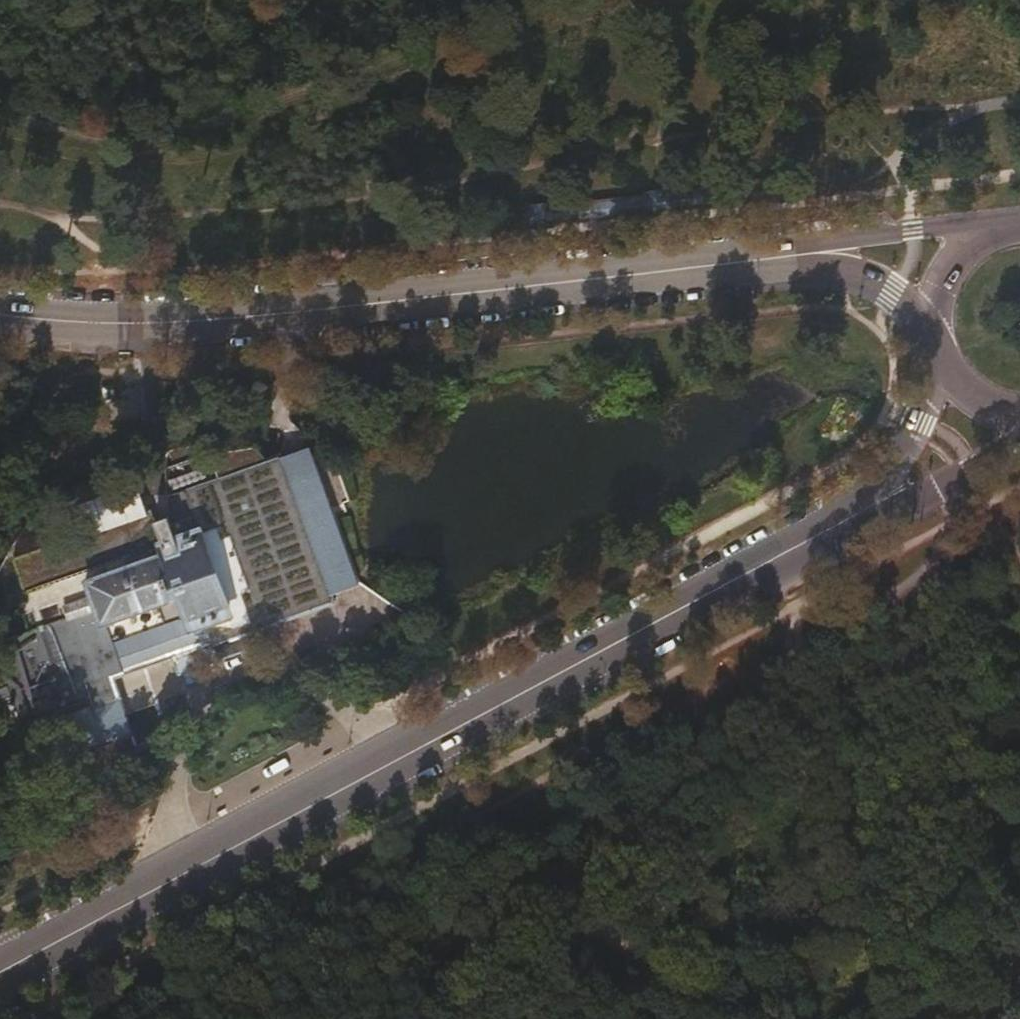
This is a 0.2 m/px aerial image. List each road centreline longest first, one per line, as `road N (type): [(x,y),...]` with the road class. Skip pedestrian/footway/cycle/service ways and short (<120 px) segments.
road 1 (primary): [(832,530),(0,974)]
road 2 (tertiary): [(0,315),(105,324),(317,311),(815,250)]
road 3 (track): [(782,658),(757,679),(624,865),(564,907)]
road 4 (track): [(945,525),(942,550),(918,576),(782,658)]
road 5 (primary): [(832,530),(1019,438)]
road 6 (tertiary): [(1016,225),(815,250)]
road 7 (primary): [(941,367),(915,435),(832,530)]
road 8 (track): [(564,907),(454,968),(401,1018)]
road 9 (track): [(0,447),(87,365),(105,324)]
road 10 (primary): [(1016,225),(961,248),(945,267),(928,318)]
road 11 (tertiary): [(815,250),(889,285),(928,318)]

